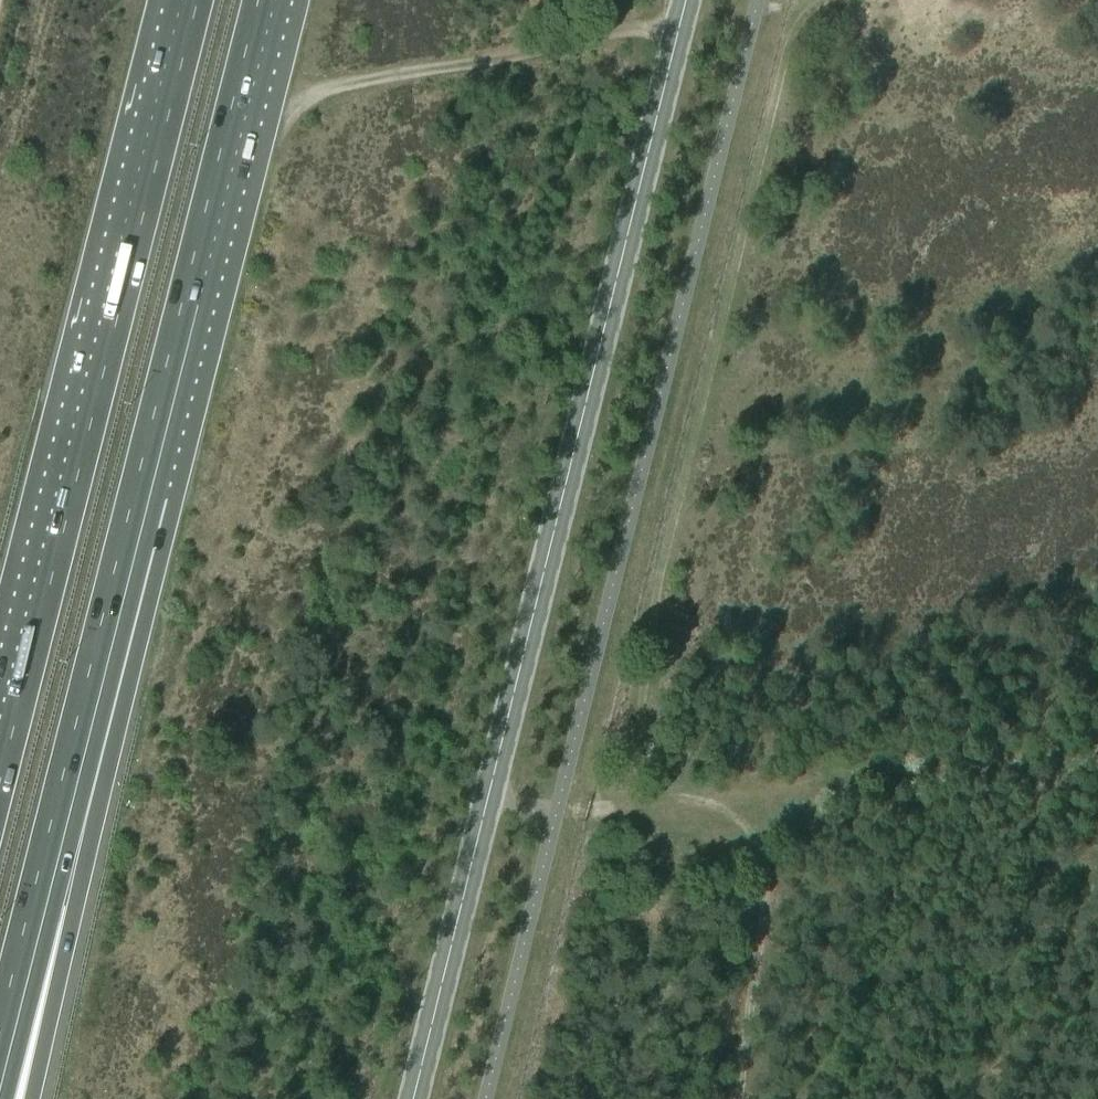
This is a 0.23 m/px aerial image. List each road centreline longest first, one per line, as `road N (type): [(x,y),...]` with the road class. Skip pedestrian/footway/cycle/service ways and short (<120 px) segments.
road 1 (track): [(825,0),(798,25),(641,689),(646,765),(684,802),(903,772),(1097,762)]
road 2 (primary): [(413,1098),(686,0)]
road 3 (motorway): [(181,0),(0,735)]
road 4 (motorway): [(32,1098),(124,693),(149,499)]
road 5 (motorway): [(0,1075),(149,499)]
road 6 (motorway): [(149,499),(275,0)]
road 7 (track): [(680,24),(249,103)]
road 8 (track): [(715,801),(764,850),(768,876),(740,1098)]

